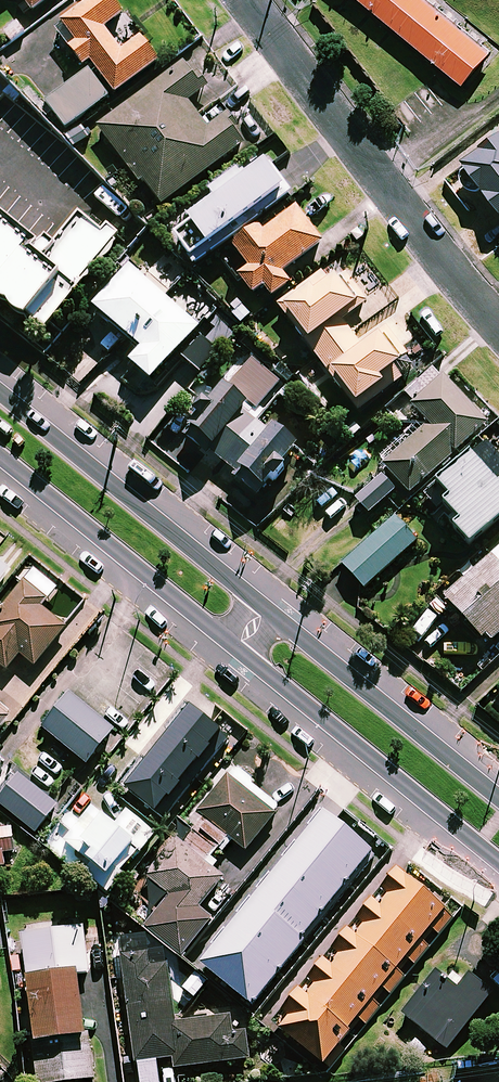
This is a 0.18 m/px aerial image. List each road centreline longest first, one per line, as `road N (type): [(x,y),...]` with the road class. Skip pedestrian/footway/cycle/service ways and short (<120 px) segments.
road 1 (residential): [(250,0),(498,323)]
road 2 (secondary): [(0,396),(266,607)]
road 3 (secondary): [(498,862),(237,648)]
road 4 (secondary): [(237,648),(0,453)]
road 5 (secondary): [(266,607),(498,805)]

